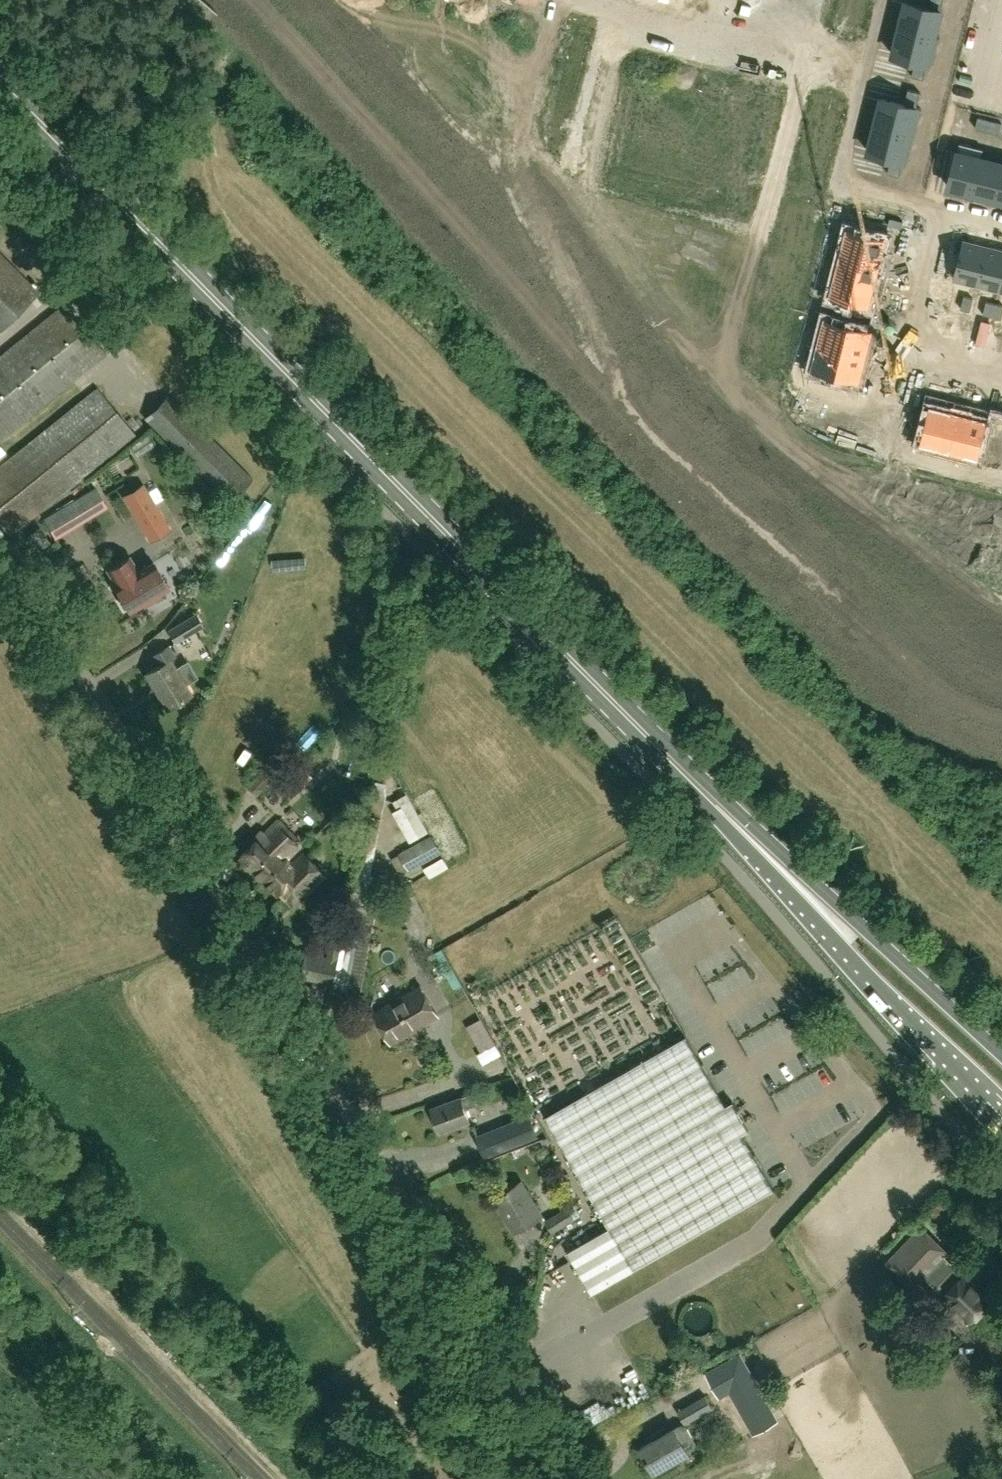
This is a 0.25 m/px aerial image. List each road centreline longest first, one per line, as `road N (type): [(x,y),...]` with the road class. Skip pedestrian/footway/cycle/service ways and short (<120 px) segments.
road 1 (primary): [(0,94),(706,803),(1001,1120)]
road 2 (primary): [(1001,1055),(722,799),(0,70)]
road 3 (unclassified): [(565,1478),(14,562)]
road 4 (residential): [(944,210),(839,185),(885,0)]
road 5 (residential): [(915,340),(887,439),(890,455),(1001,485)]
road 6 (residential): [(715,0),(706,34),(571,0)]
road 7 (residential): [(915,340),(944,210)]

